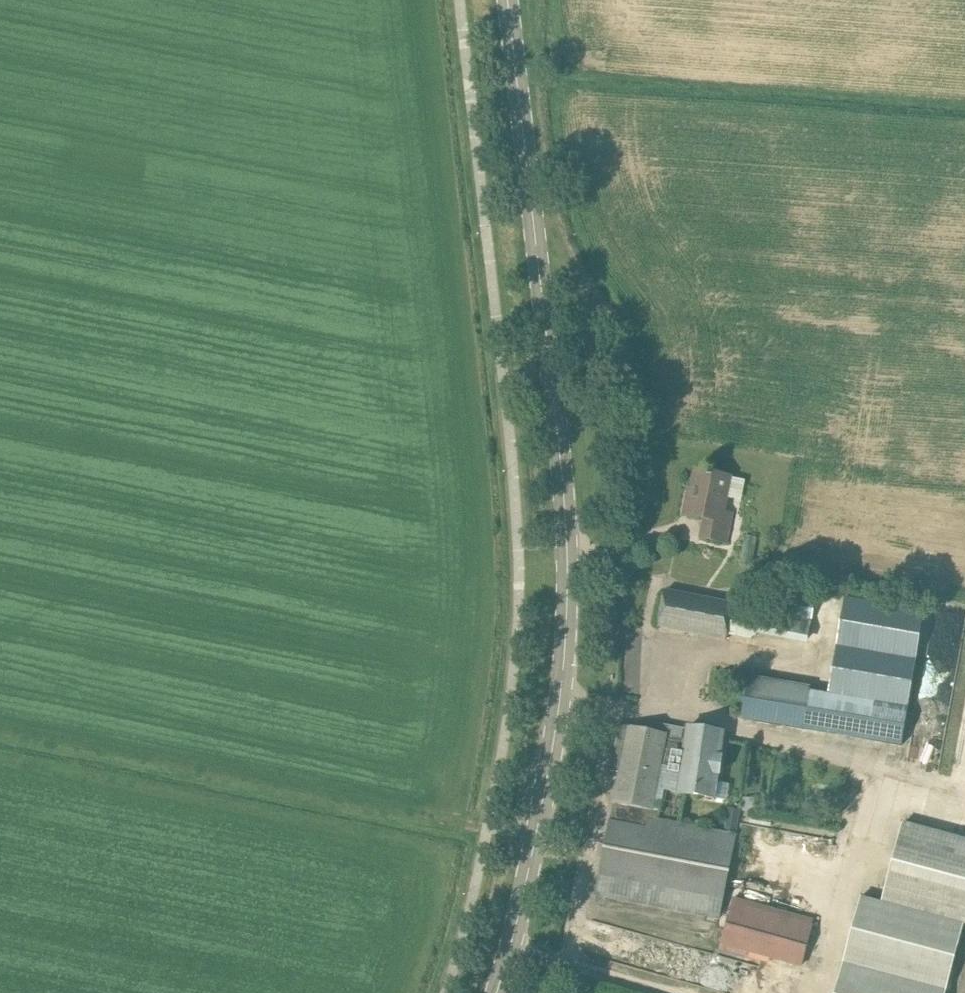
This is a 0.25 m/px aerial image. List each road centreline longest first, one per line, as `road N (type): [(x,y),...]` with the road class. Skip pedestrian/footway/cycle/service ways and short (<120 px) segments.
road 1 (tertiary): [(495,992),(535,839),(567,649),(561,444),(508,0)]

